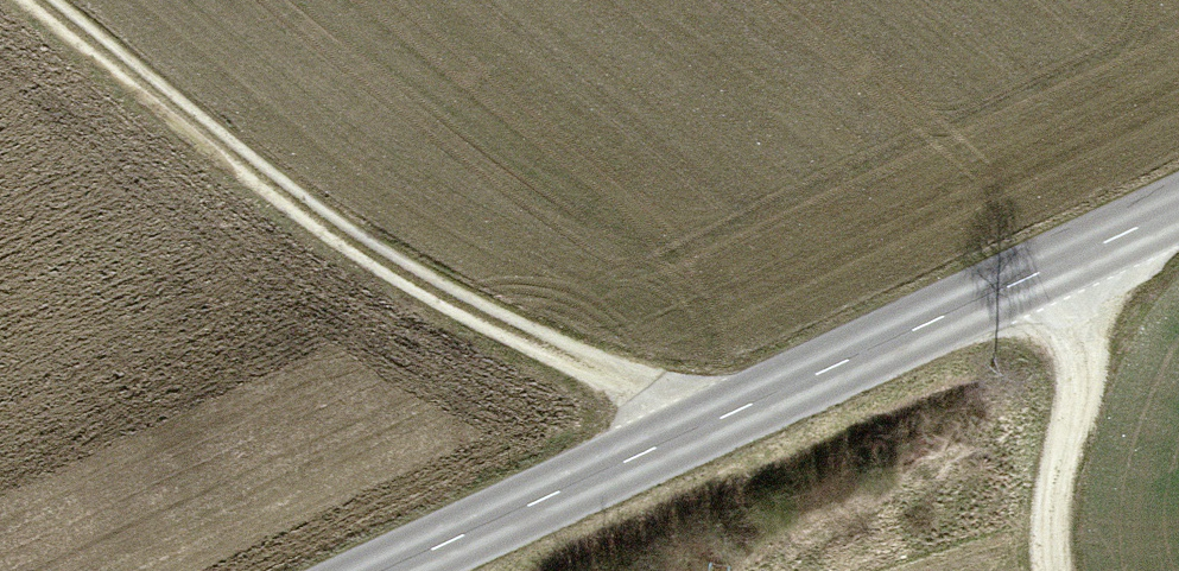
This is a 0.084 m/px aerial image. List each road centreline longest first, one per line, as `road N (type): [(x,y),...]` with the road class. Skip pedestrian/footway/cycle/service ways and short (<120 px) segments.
road 1 (tertiary): [(383,570),(1178,213)]
road 2 (track): [(712,421),(439,295),(281,192),(44,0)]
road 3 (track): [(1123,238),(1051,498),(1054,570)]

